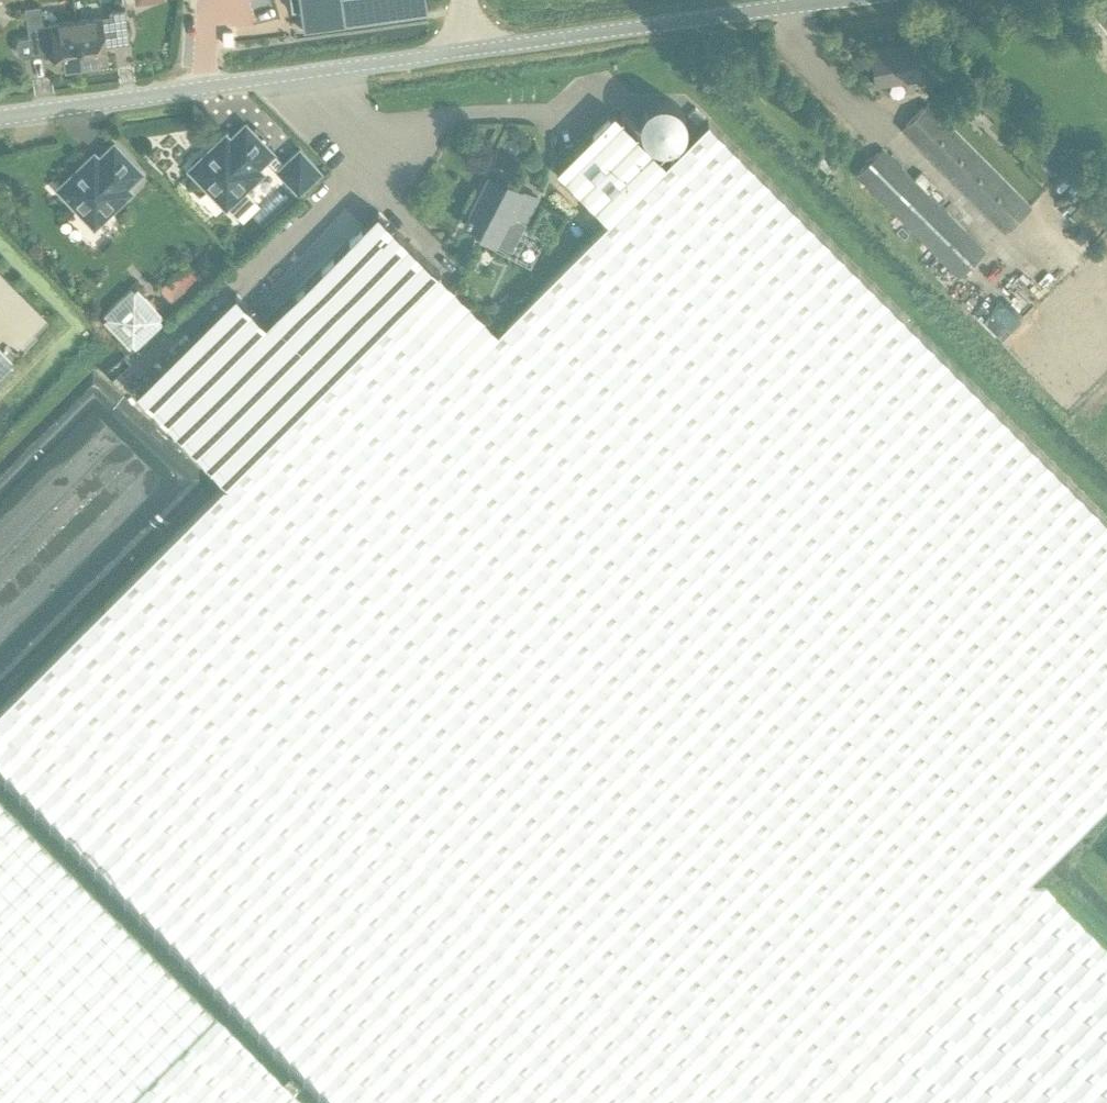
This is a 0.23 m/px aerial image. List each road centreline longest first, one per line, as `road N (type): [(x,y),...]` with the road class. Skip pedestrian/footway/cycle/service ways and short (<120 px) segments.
road 1 (tertiary): [(0,115),(471,47)]
road 2 (tertiary): [(471,47),(840,0)]

